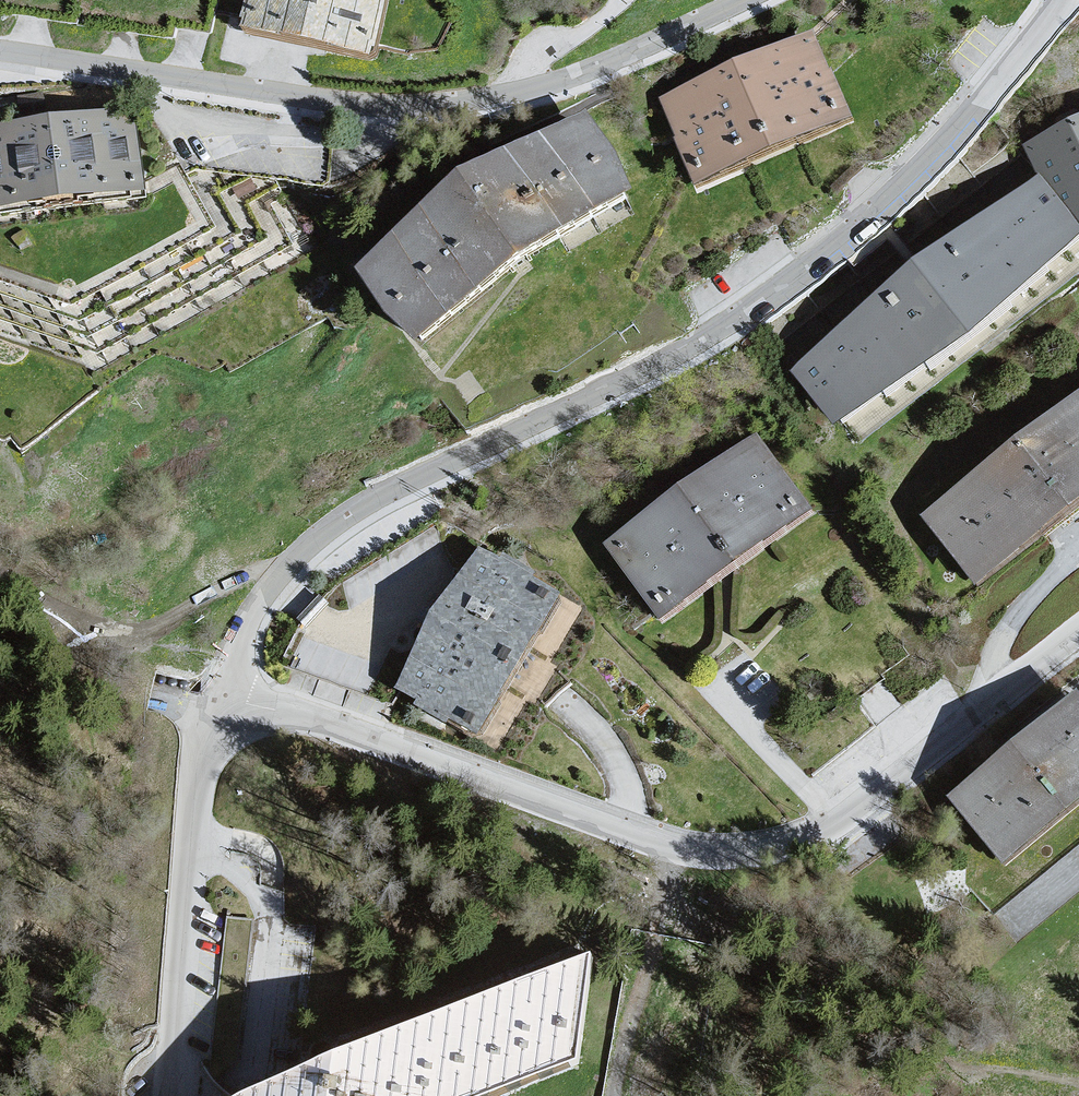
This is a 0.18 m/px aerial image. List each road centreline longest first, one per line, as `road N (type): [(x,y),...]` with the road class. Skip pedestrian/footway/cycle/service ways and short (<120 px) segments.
road 1 (residential): [(1063,0),(926,165),(767,300),(680,356),(357,508),(306,548),(248,622),(220,693)]
road 2 (residential): [(1078,635),(833,823),(800,842),(736,855),(654,844),(220,693)]
road 3 (residential): [(0,51),(340,104),(426,109),(576,79),(742,0)]
road 4 (residential): [(220,693),(197,795),(171,1095)]

